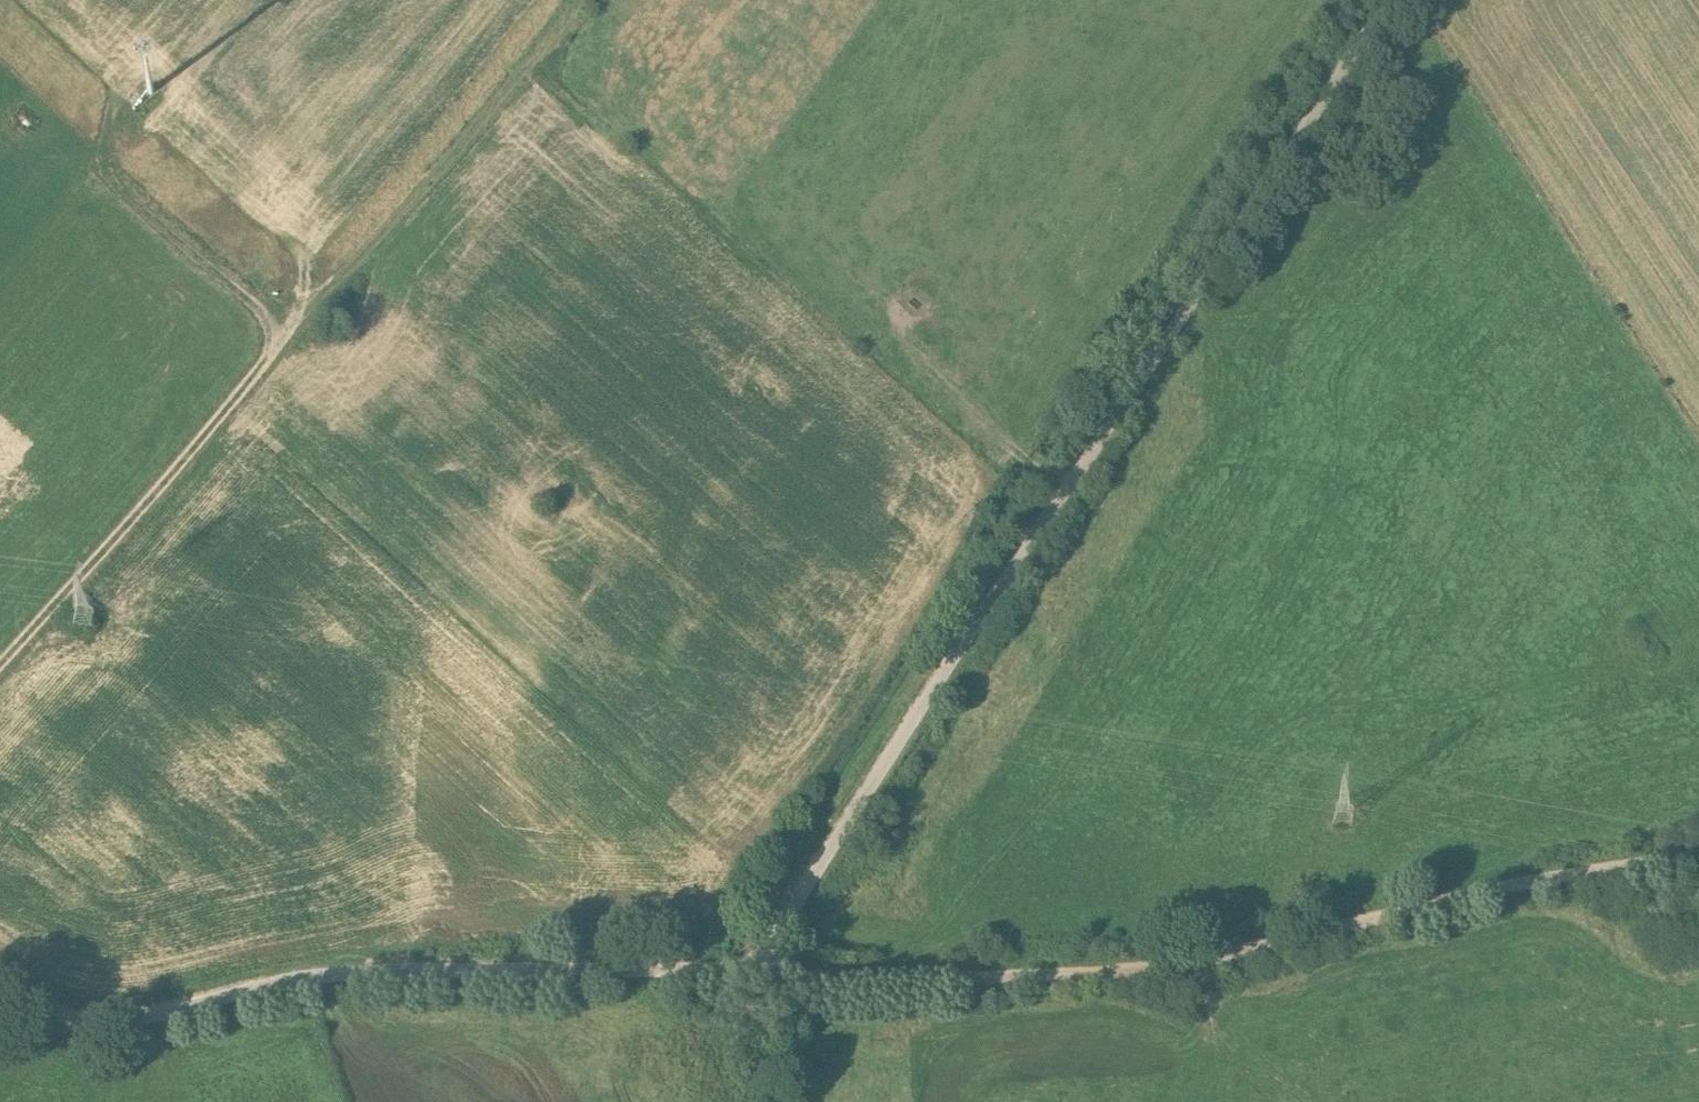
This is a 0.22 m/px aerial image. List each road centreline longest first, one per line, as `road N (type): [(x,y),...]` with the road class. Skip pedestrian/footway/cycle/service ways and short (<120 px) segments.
road 1 (track): [(755,970),(1384,0)]
road 2 (track): [(1698,848),(1184,966),(1008,979),(823,980),(755,970)]
road 3 (track): [(583,0),(0,659)]
road 4 (track): [(0,991),(48,1011),(119,1020),(341,972),(755,970)]

